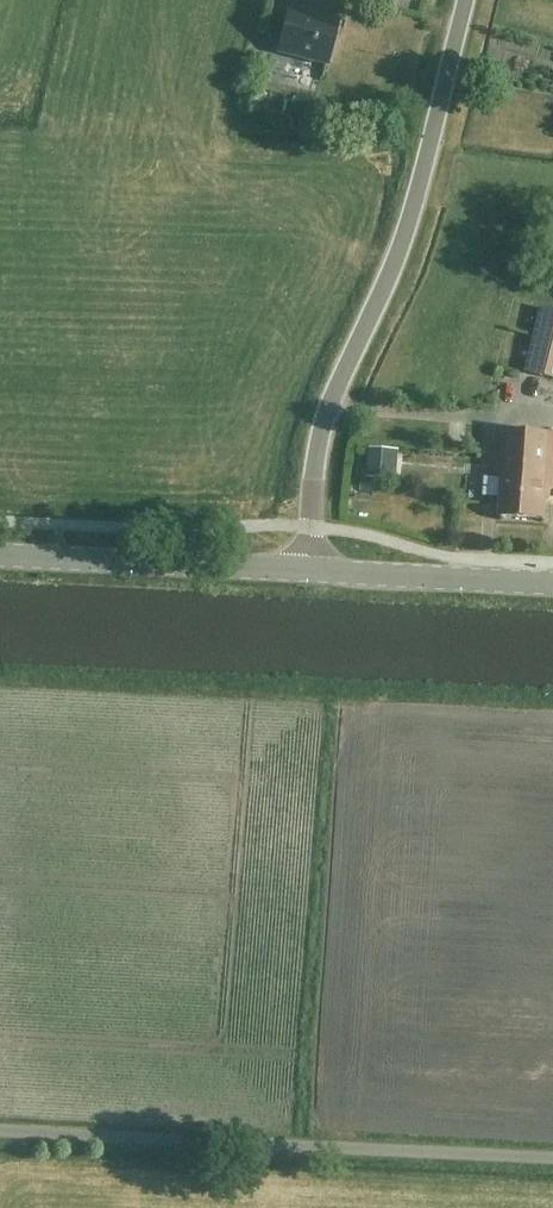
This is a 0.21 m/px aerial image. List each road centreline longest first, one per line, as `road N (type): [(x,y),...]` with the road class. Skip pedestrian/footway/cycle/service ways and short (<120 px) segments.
road 1 (unclassified): [(306,571),(321,435),(404,241),(466,0)]
road 2 (unclassified): [(552,1160),(0,1133)]
road 3 (tertiary): [(306,571),(0,556)]
road 4 (tertiary): [(552,583),(306,571)]

